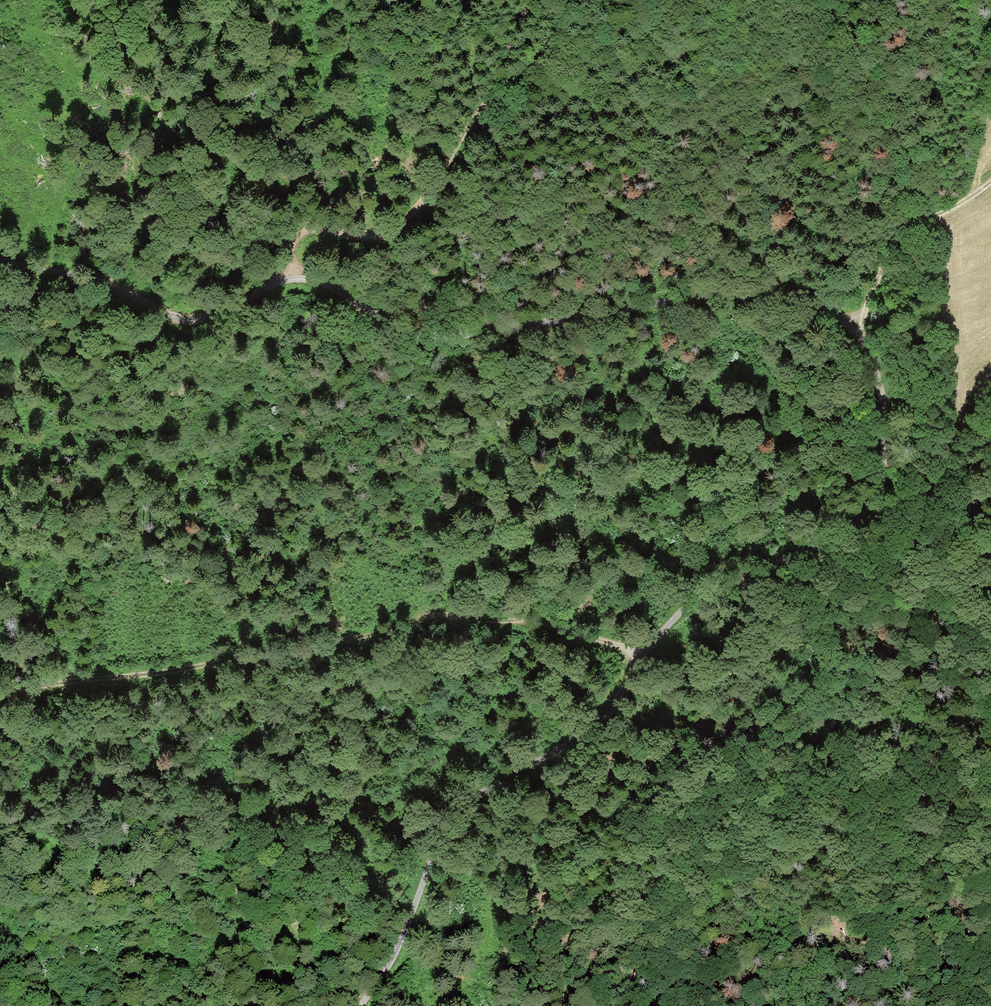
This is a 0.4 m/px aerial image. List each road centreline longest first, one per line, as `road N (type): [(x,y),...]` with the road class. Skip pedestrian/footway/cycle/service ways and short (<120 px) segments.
road 1 (track): [(360,1005),(393,958),(440,837),(477,797),(597,724),(690,605),(801,552),(868,505),(884,461),(885,413),(874,366),(854,331)]
road 2 (track): [(854,331),(803,297),(750,288),(431,336),(301,277),(212,317),(187,319),(90,279),(0,260)]
road 3 (track): [(643,656),(564,627),(442,616),(176,671),(0,691)]
road 4 (track): [(289,278),(293,245),(307,232),(384,234),(416,211),(481,113),(549,46),(567,0)]
road 5 (track): [(854,331),(895,243),(990,178)]

